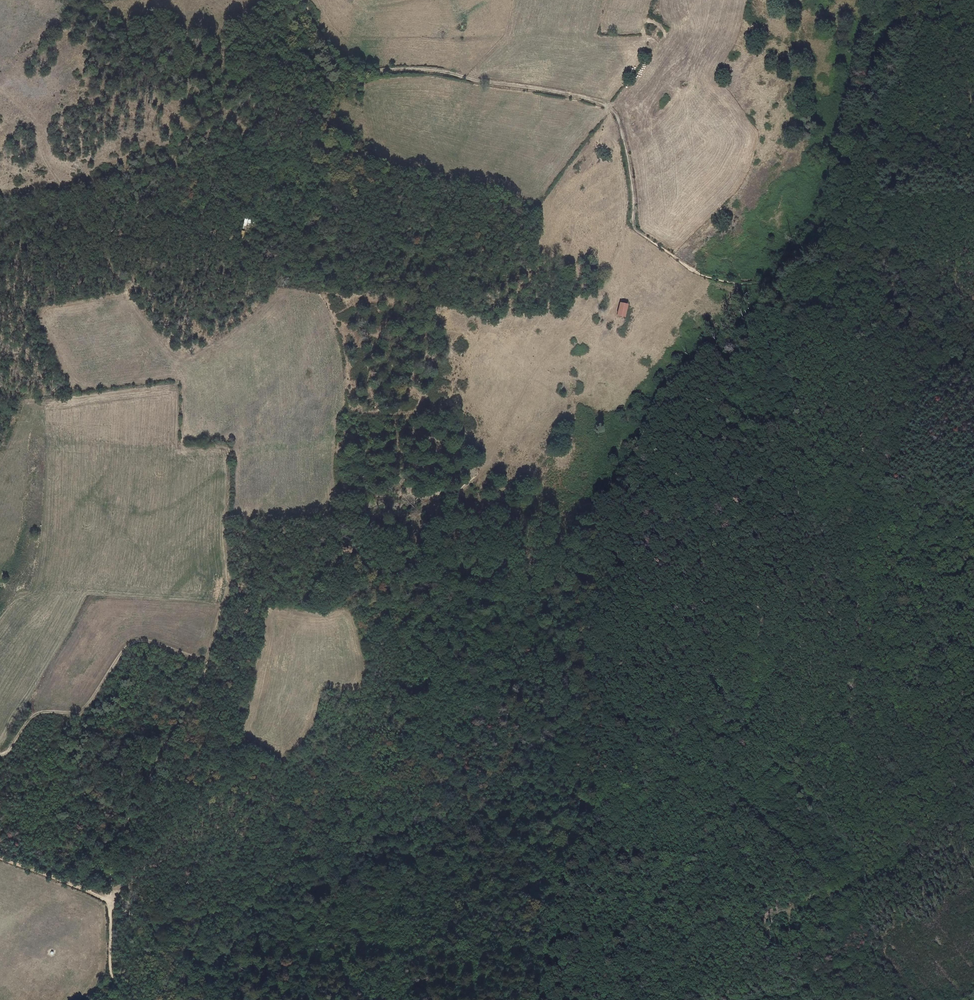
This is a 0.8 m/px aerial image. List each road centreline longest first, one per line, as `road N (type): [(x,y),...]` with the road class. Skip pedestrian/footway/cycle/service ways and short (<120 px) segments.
road 1 (track): [(0,89),(34,121),(46,162),(185,380),(186,446),(227,454),(226,595),(199,687),(116,846),(111,901)]
road 2 (track): [(904,251),(810,270),(782,285),(708,278),(635,226),(618,118),(606,105),(450,73),(355,66),(331,47),(304,0)]
road 3 (track): [(0,754),(34,716),(82,711),(131,644),(208,658)]
road 4 (track): [(929,0),(891,172),(904,251)]
road 5 (track): [(0,857),(148,924),(178,966),(187,999)]
road 6 (track): [(904,251),(919,256),(973,141)]
road 7 (track): [(795,995),(875,951),(910,955)]

